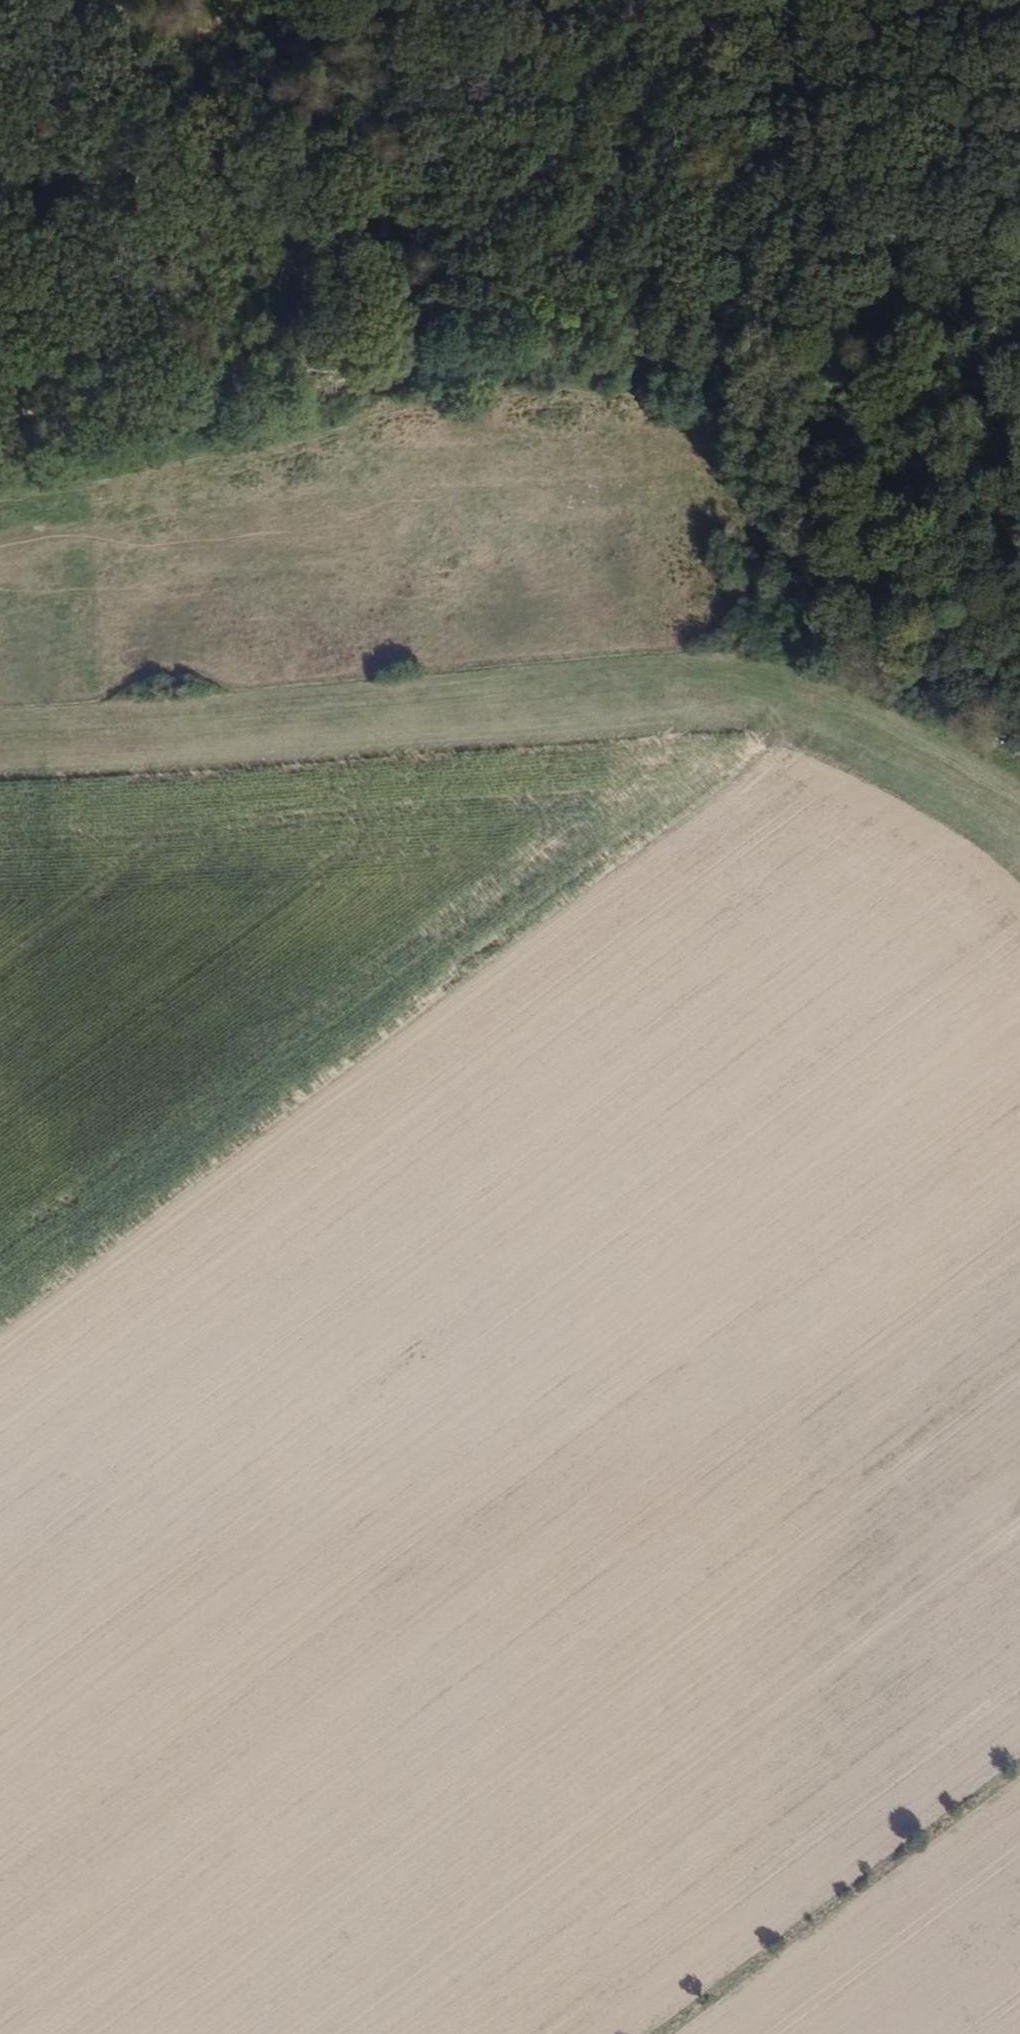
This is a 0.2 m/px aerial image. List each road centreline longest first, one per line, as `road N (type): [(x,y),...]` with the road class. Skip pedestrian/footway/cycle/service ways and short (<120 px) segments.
road 1 (track): [(1019,161),(957,89),(748,28),(176,189),(0,144)]

